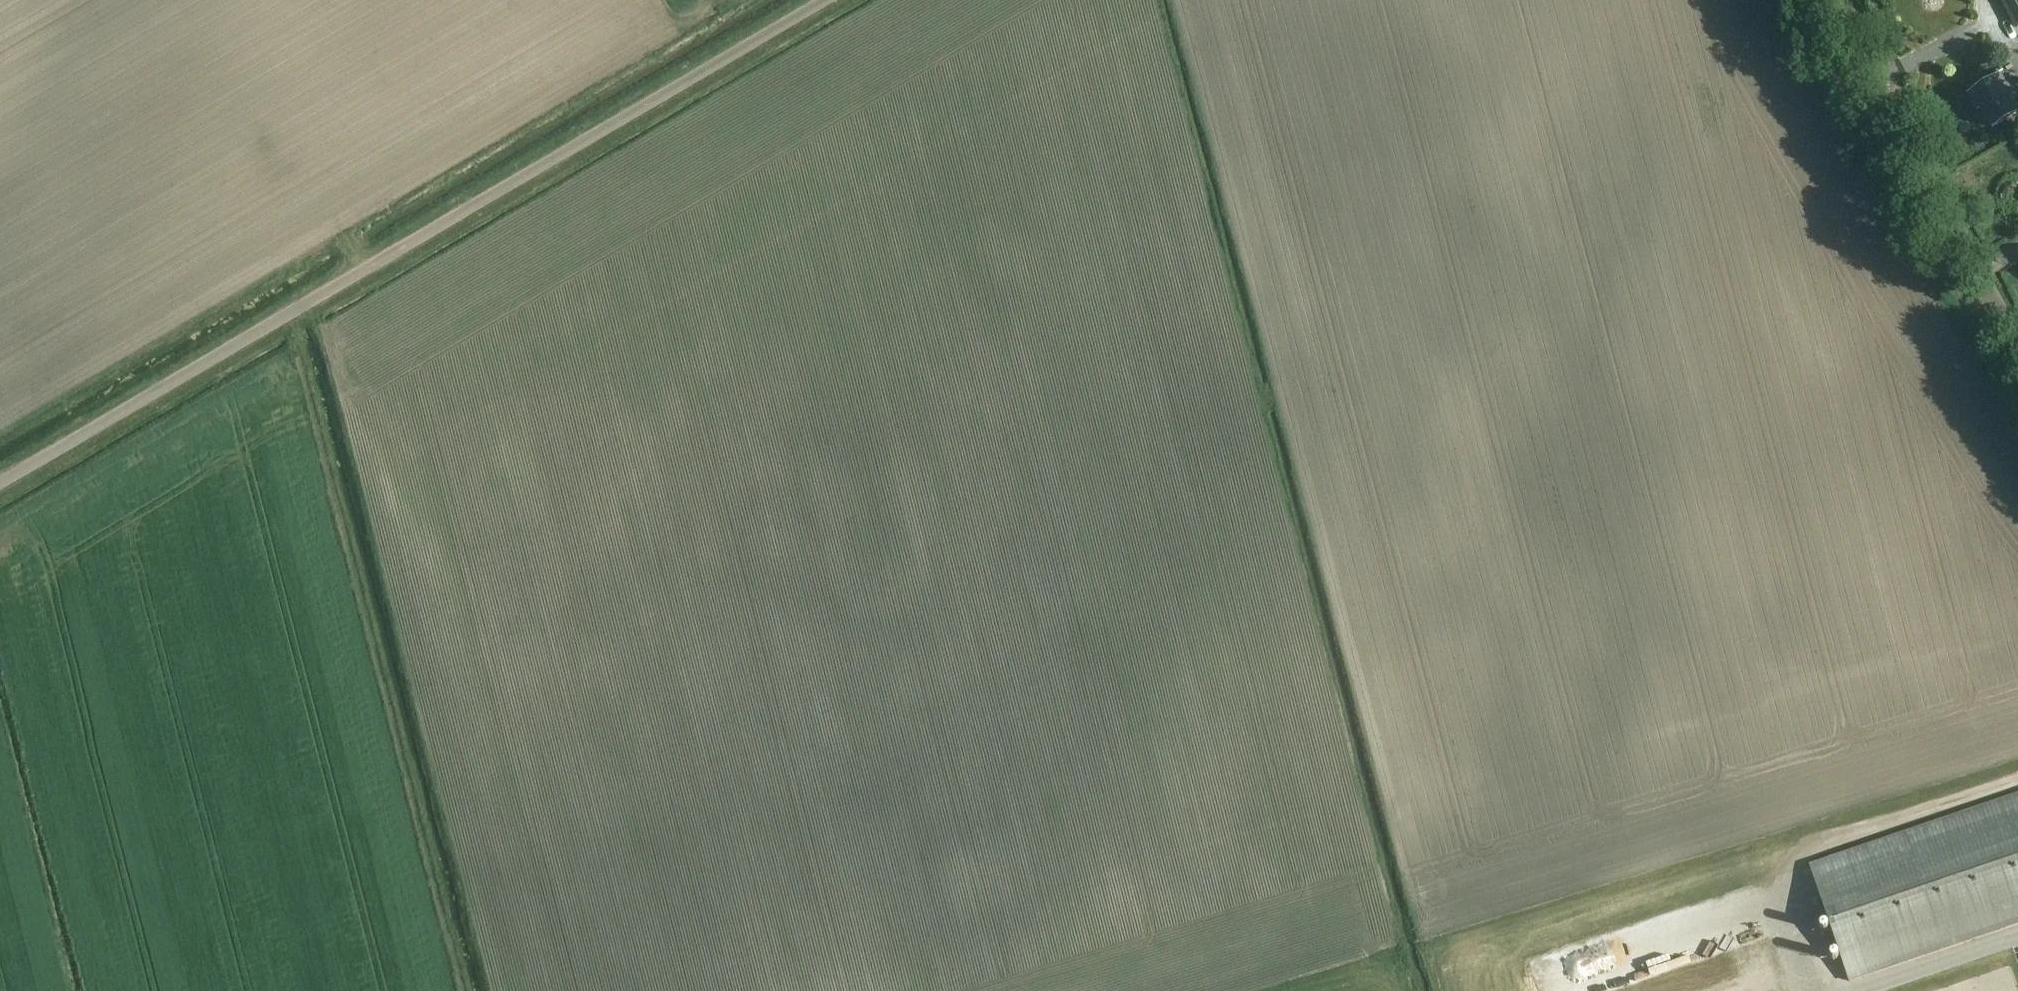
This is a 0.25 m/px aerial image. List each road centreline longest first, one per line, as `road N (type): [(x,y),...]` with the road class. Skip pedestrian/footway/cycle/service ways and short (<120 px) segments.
road 1 (unclassified): [(0,483),(824,0)]
road 2 (tertiary): [(2017,345),(1823,0)]

